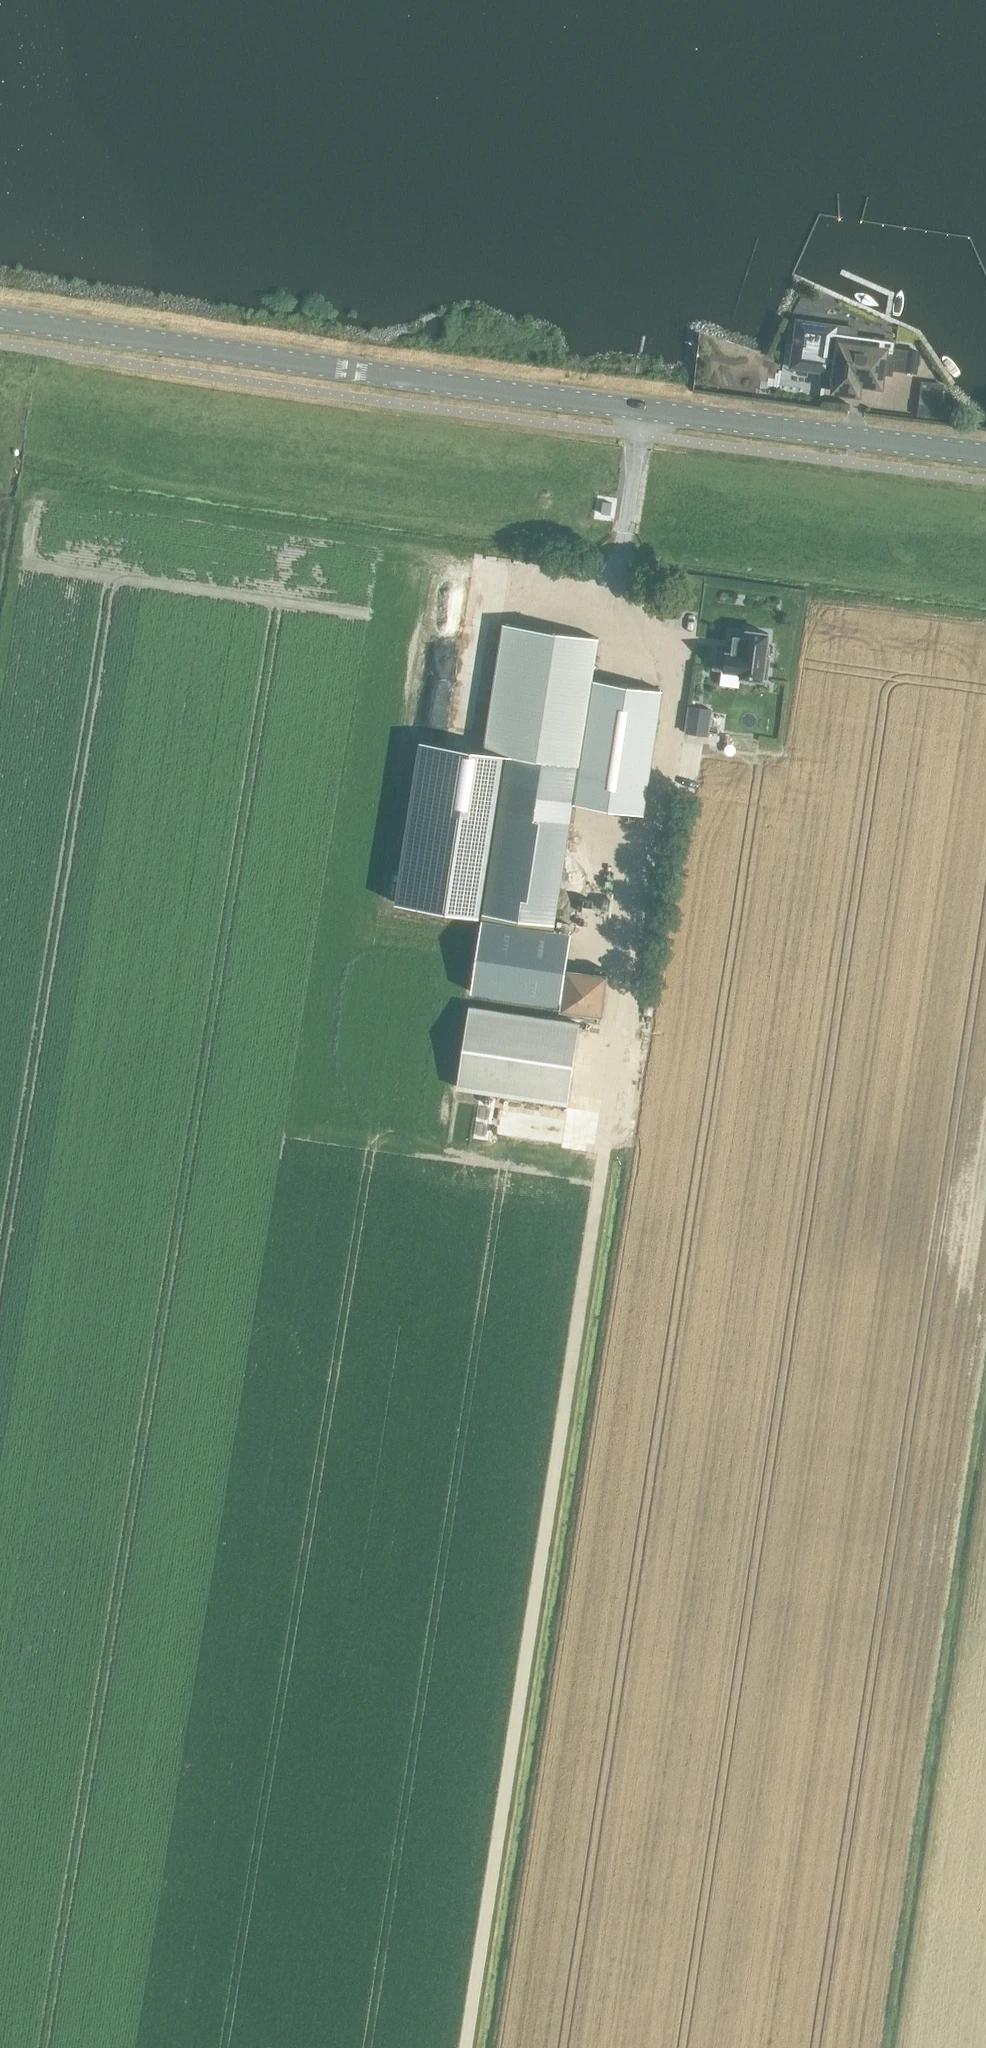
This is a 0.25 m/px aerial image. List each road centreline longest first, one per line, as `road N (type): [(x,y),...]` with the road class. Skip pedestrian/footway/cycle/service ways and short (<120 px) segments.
road 1 (secondary): [(0,317),(985,453)]
road 2 (track): [(467,2047),(605,1152)]

